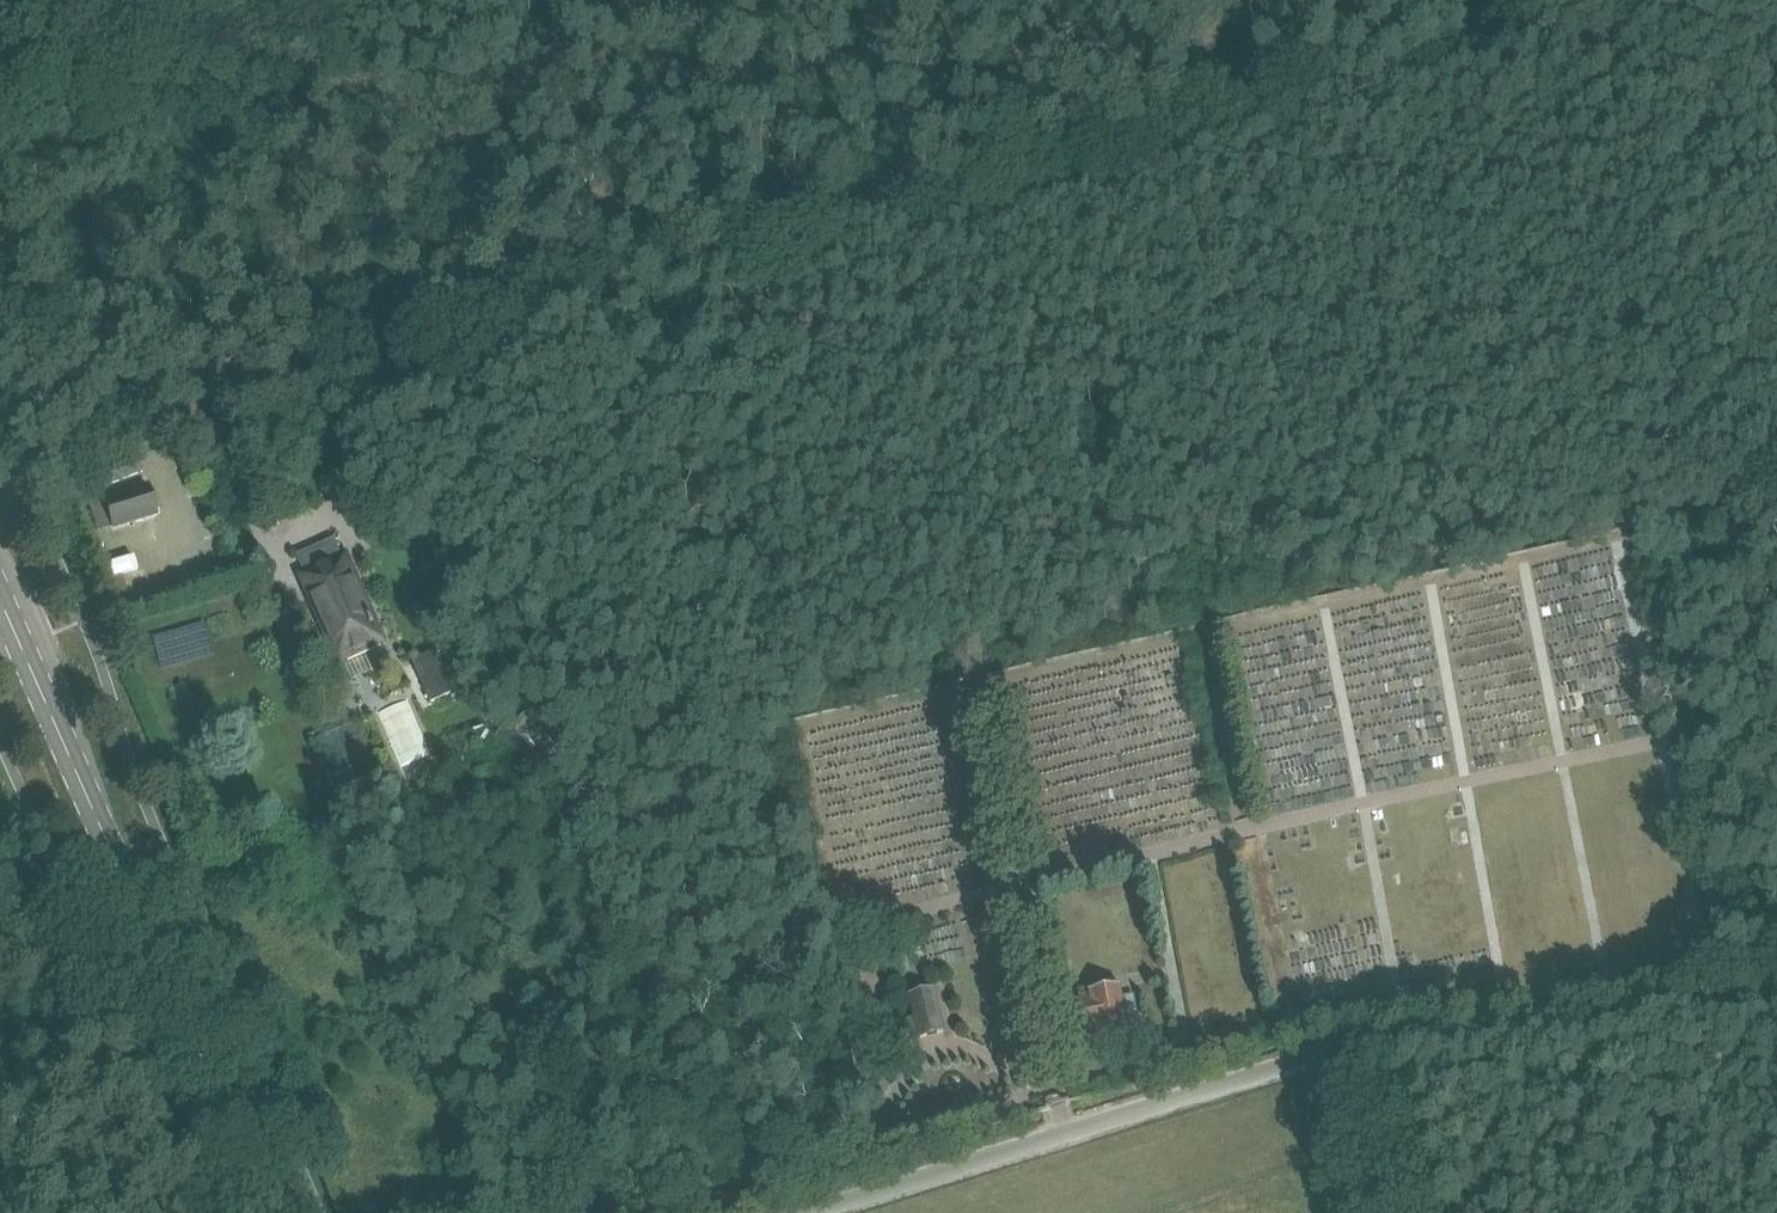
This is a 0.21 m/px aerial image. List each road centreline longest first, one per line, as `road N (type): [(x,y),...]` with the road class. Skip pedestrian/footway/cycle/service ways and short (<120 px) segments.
road 1 (unclassified): [(826,1212),(1426,1031),(1776,989)]
road 2 (primary): [(270,1212),(0,600)]
road 3 (unclassified): [(0,87),(302,0)]

